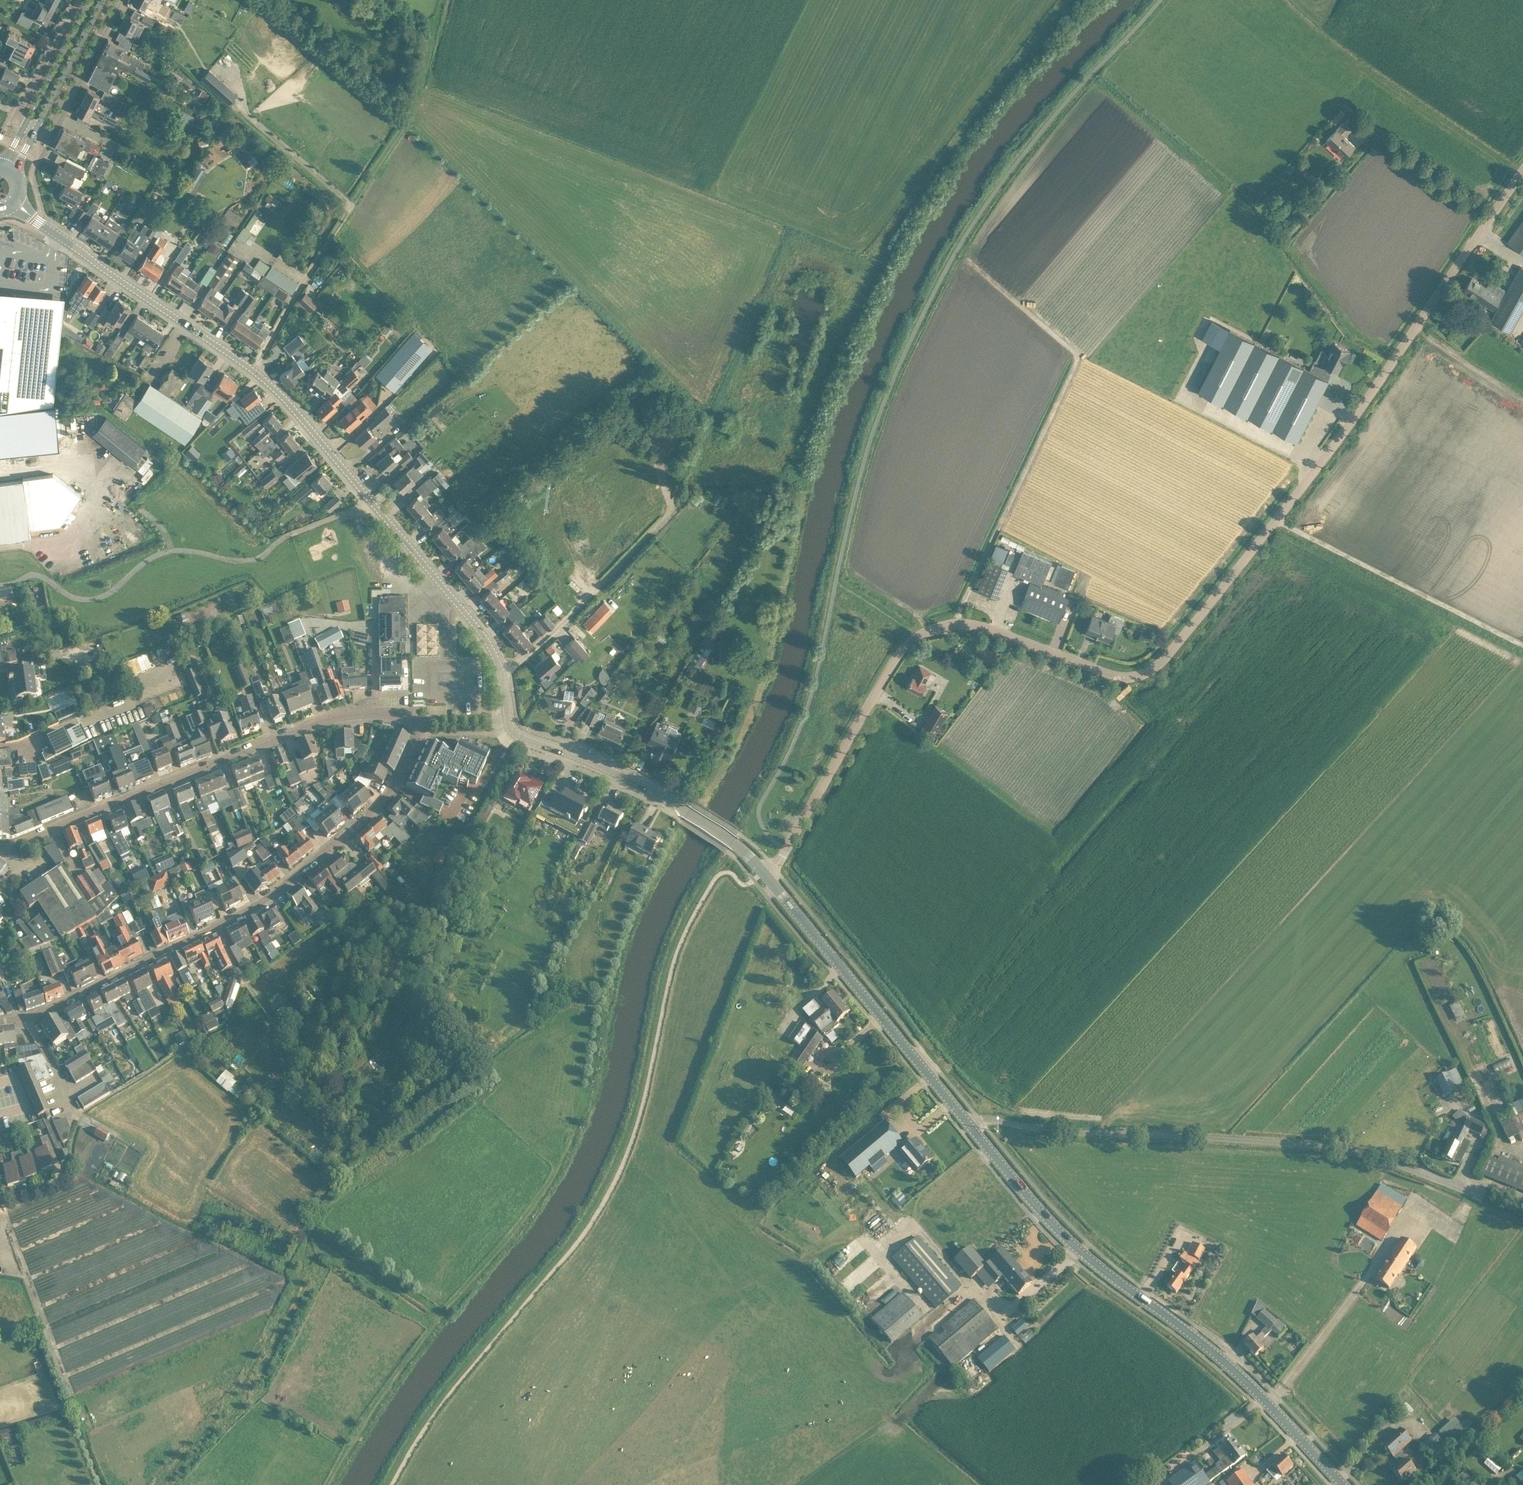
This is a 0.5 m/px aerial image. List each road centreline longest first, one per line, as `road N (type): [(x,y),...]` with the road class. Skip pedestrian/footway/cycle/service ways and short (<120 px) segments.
road 1 (unclassified): [(763,873),(779,860),(919,635),(965,622),(1122,677),(1162,663),(1294,495),(1522,170)]
road 2 (tertiary): [(503,673),(478,628),(266,382),(33,218)]
road 3 (unclassified): [(1491,1197),(1358,1146),(970,1124)]
road 4 (residential): [(0,1021),(101,985),(297,876),(395,783),(417,724)]
road 5 (tertiary): [(1341,1484),(1208,1347),(1063,1237),(970,1124)]
road 6 (residential): [(417,724),(412,716),(375,712),(299,728),(0,847)]
road 7 (tertiary): [(970,1124),(763,873)]
road 8 (unclassified): [(503,673),(670,512),(659,463),(668,437)]
road 9 (tertiary): [(763,873),(688,814),(607,769),(522,737),(508,720)]
road 10 (residential): [(47,133),(116,0)]
road 11 (primary): [(35,129),(103,0)]
road 12 (primary): [(90,0),(26,124)]
road 13 (residential): [(77,0),(17,118)]

